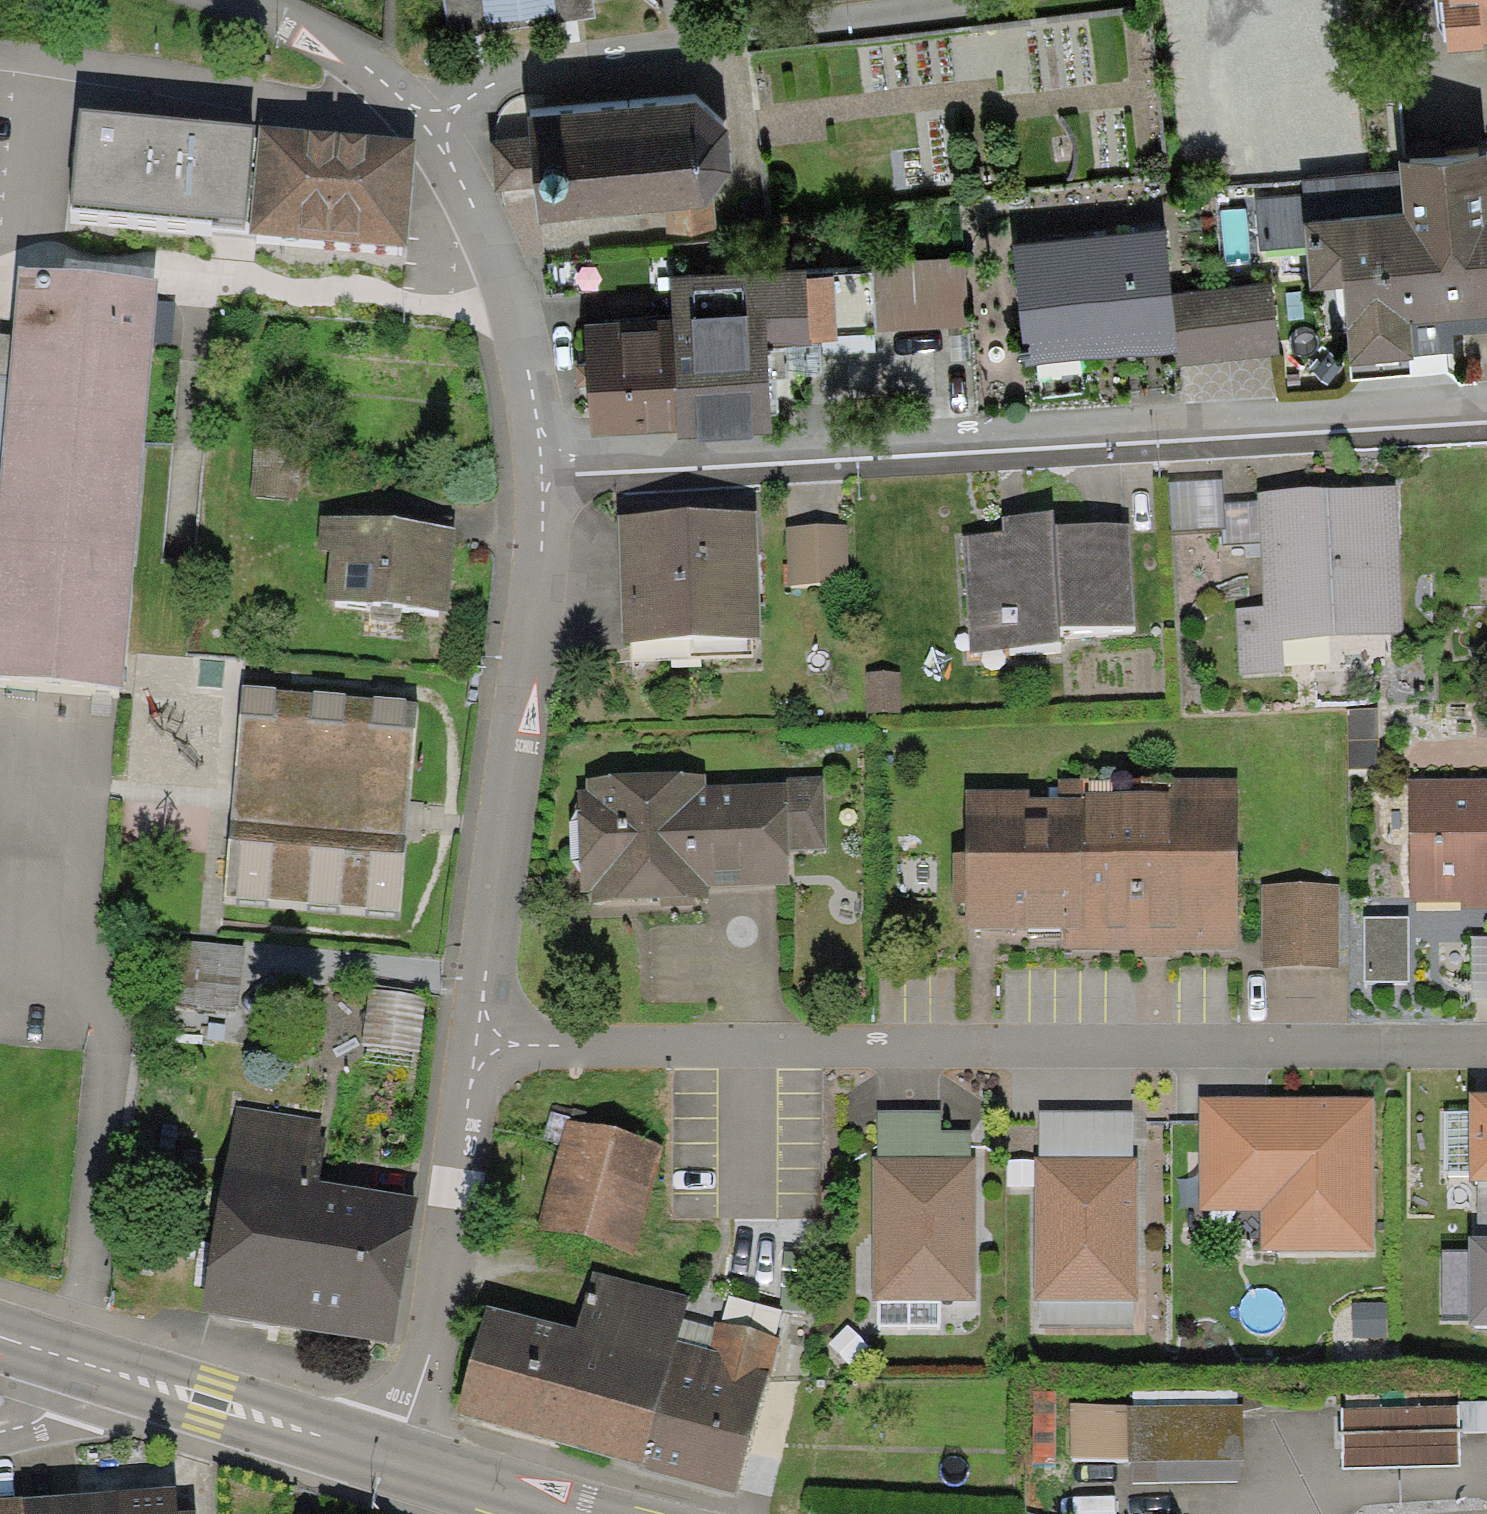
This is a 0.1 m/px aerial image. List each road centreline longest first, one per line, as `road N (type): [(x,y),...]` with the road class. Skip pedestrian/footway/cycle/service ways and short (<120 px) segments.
road 1 (residential): [(474,1038),(544,1047),(1486,1046)]
road 2 (residential): [(537,456),(1486,400)]
road 3 (residential): [(537,456),(474,1038)]
road 4 (residential): [(429,124),(534,68),(970,0)]
road 5 (residential): [(474,1038),(392,1460)]
road 6 (residential): [(429,124),(498,262),(531,392),(537,456)]
road 7 (tertiary): [(70,1362),(392,1460)]
road 8 (residential): [(213,0),(369,69),(429,124)]
road 9 (tertiary): [(392,1460),(568,1513)]

